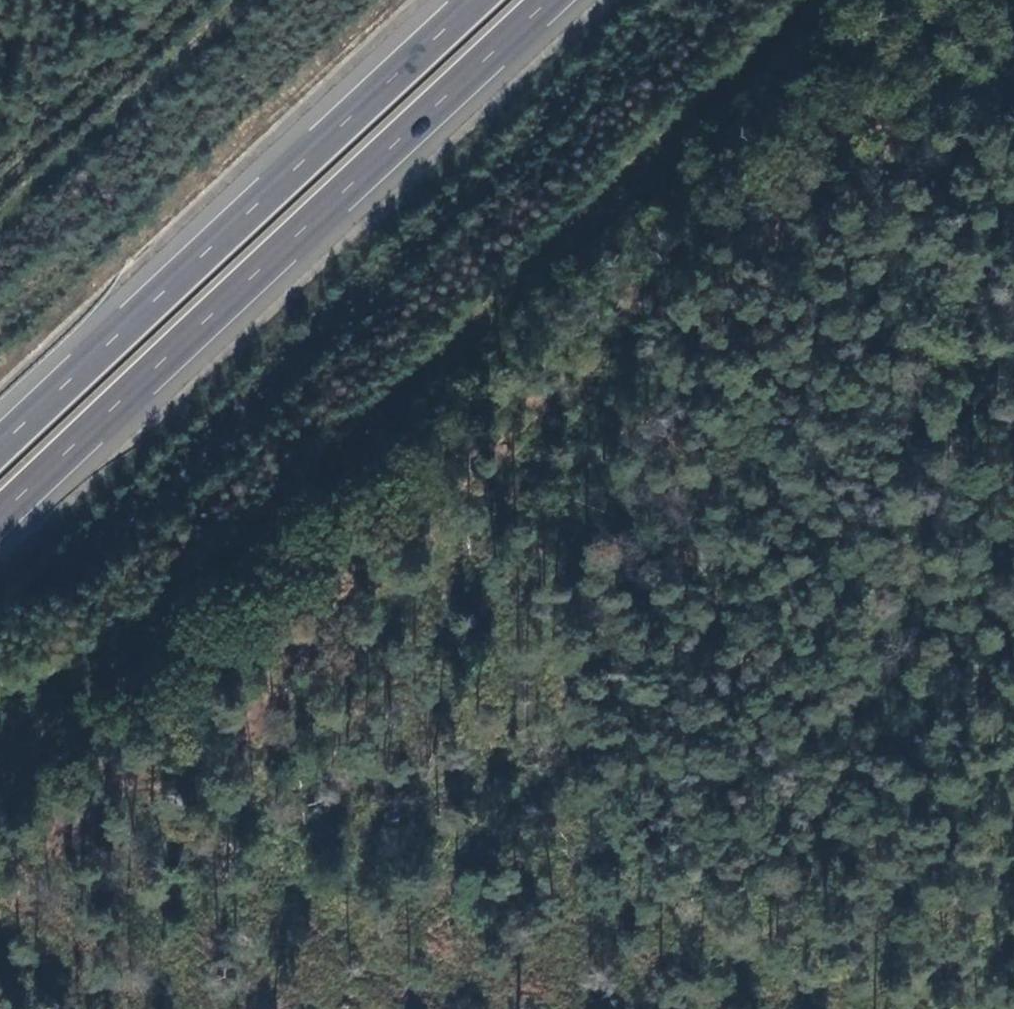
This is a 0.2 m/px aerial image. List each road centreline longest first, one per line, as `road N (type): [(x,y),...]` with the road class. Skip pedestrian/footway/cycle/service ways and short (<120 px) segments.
road 1 (track): [(806,0),(103,665),(0,781)]
road 2 (motorway): [(0,515),(551,0)]
road 3 (motorway): [(481,0),(0,450)]
road 4 (track): [(0,162),(180,0)]

